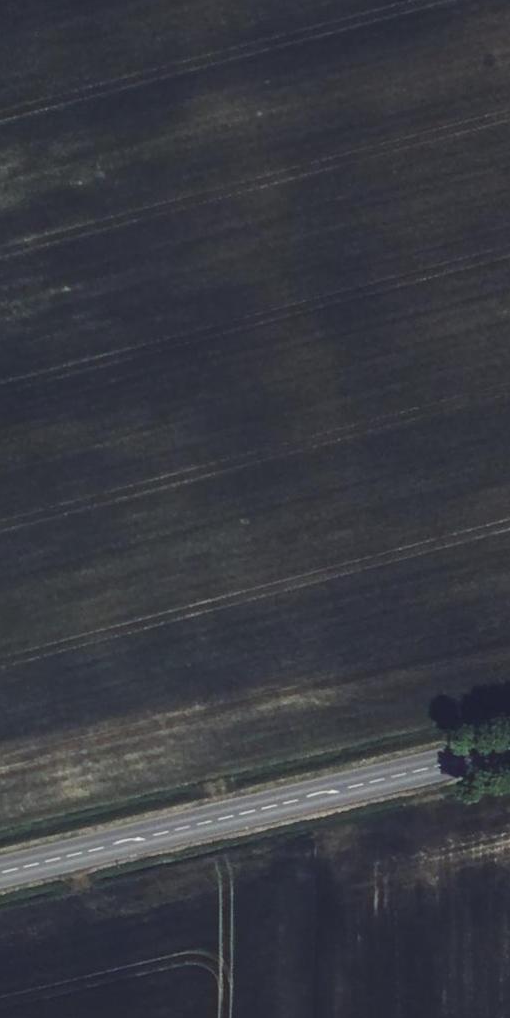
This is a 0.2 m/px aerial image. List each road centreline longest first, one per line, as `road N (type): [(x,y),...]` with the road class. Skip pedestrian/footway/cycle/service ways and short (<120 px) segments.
road 1 (tertiary): [(509,748),(0,872)]

